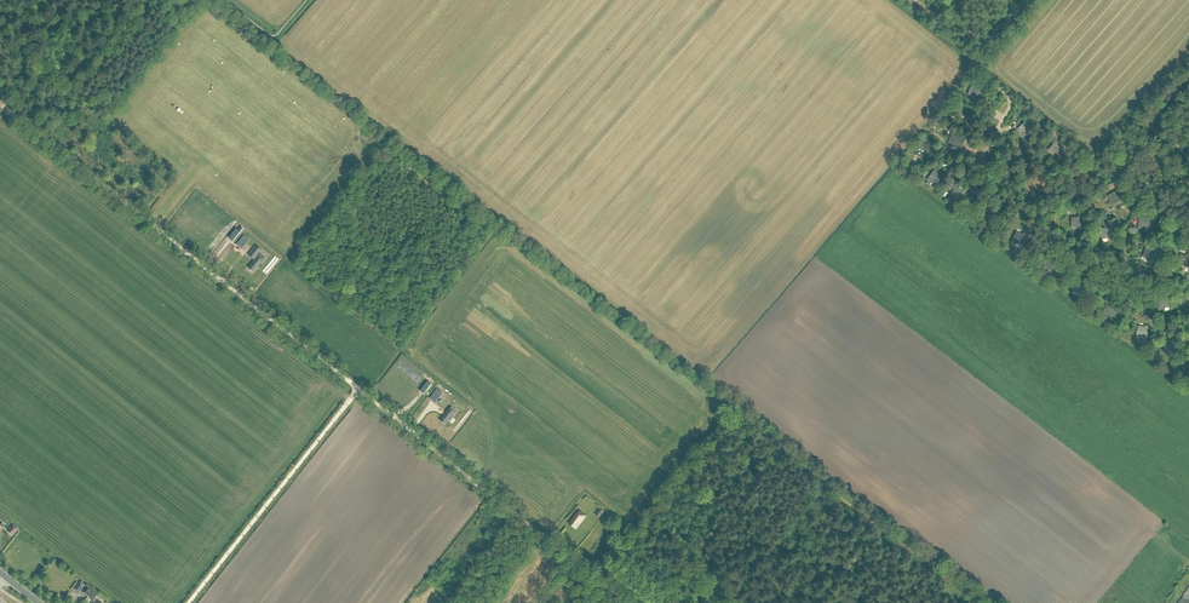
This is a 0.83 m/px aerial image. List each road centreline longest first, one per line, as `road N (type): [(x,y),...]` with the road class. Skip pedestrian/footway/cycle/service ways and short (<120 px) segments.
road 1 (track): [(359,390),(45,140)]
road 2 (track): [(627,602),(359,390)]
road 3 (track): [(359,390),(188,602)]
road 4 (track): [(975,68),(1009,101),(977,170)]

